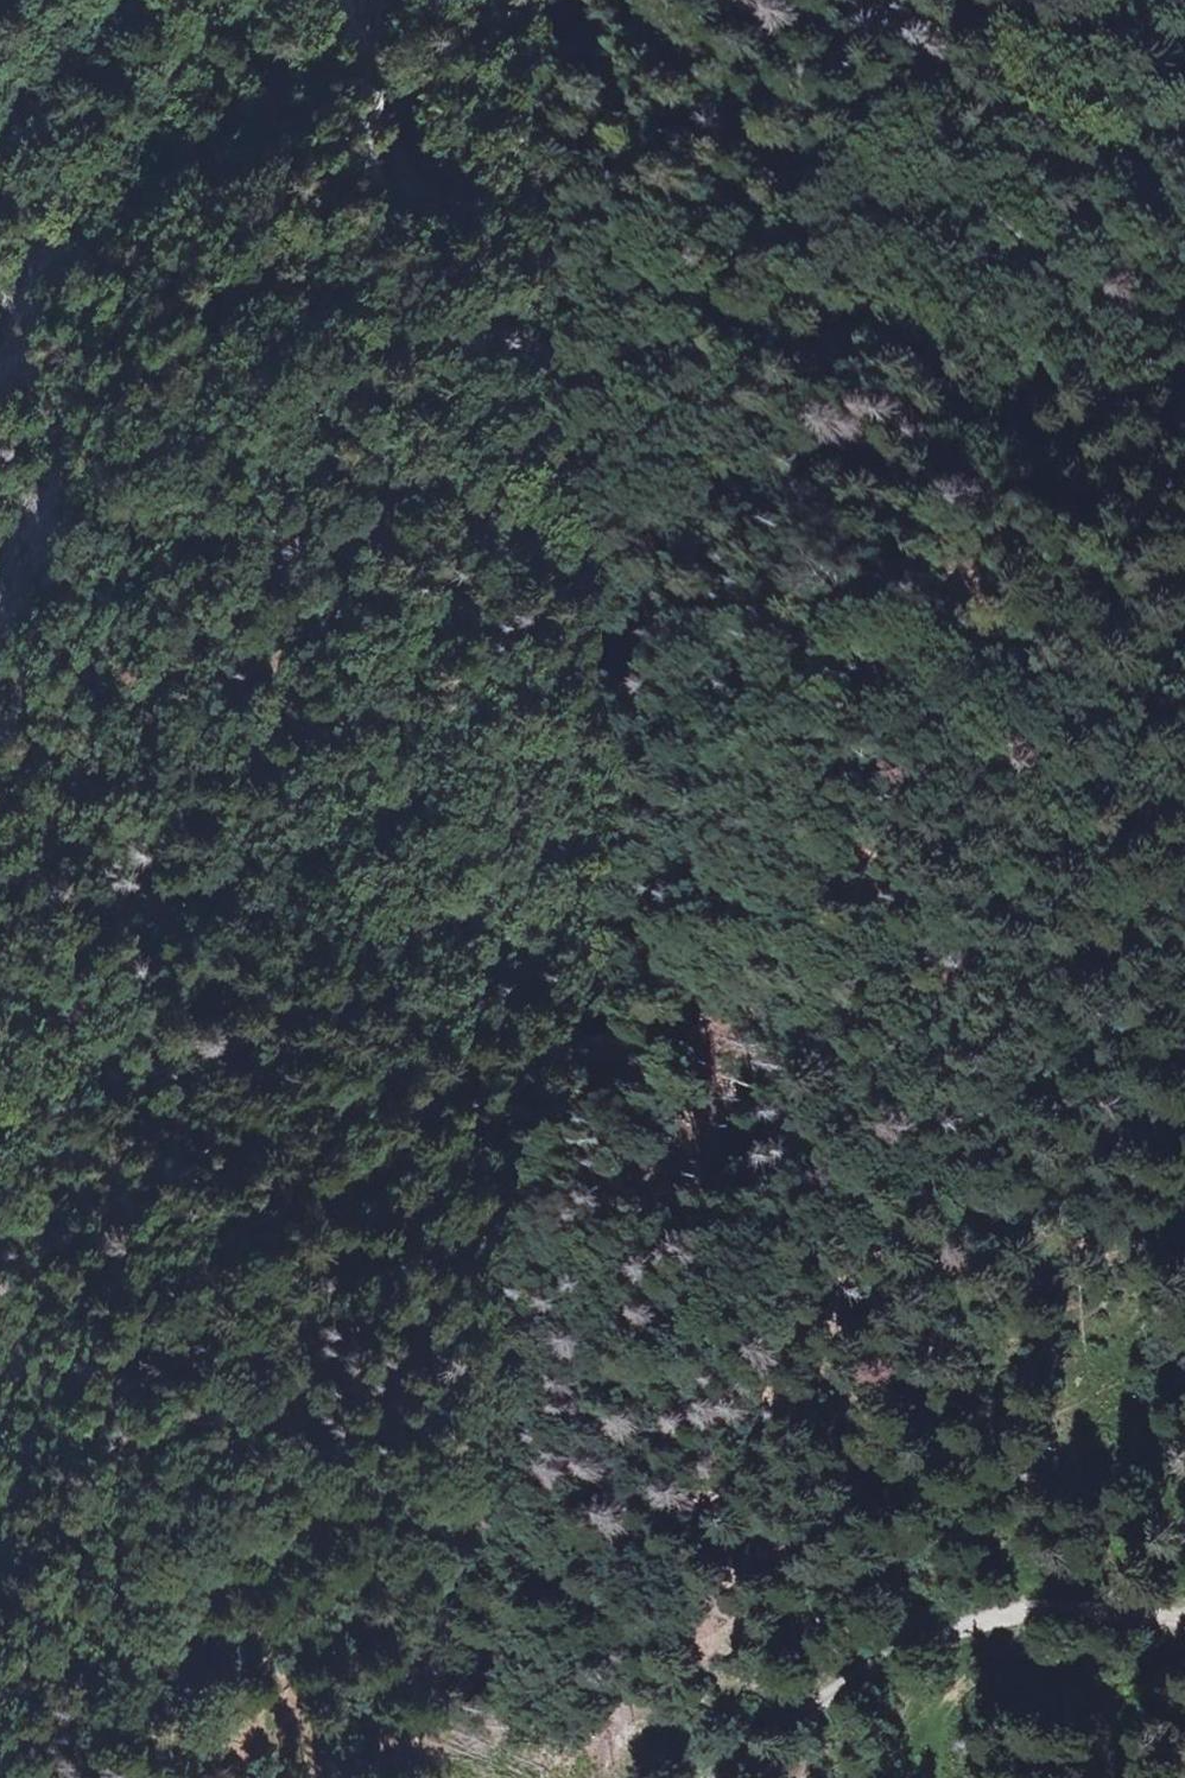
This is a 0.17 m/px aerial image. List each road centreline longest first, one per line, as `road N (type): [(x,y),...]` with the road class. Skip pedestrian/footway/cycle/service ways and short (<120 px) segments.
road 1 (unclassified): [(770,1777),(881,1690),(988,1643),(1184,1627)]

